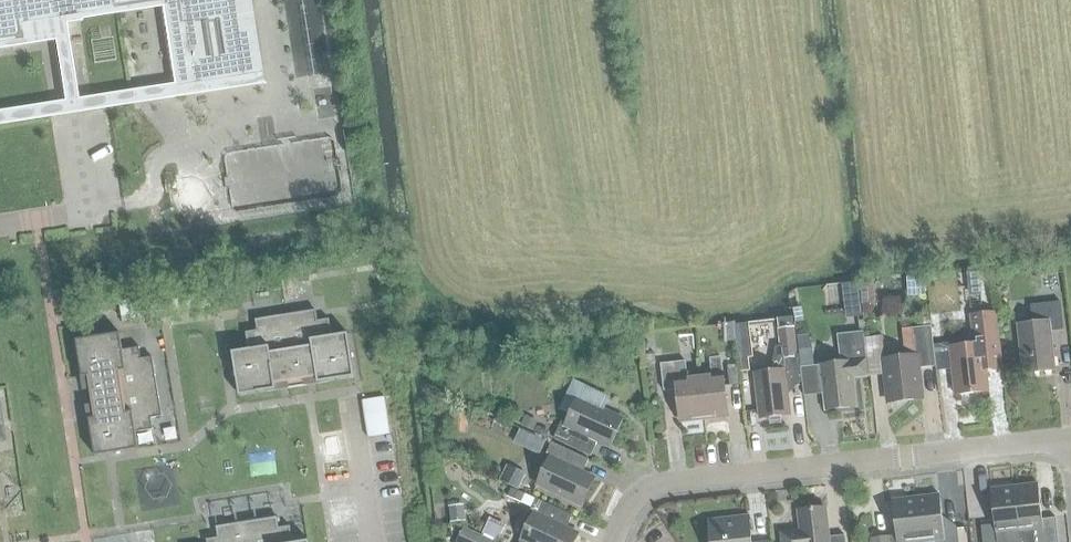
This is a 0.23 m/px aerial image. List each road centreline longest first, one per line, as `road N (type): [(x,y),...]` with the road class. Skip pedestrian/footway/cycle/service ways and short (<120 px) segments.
road 1 (residential): [(1070,439),(672,483),(644,491),(612,541)]

